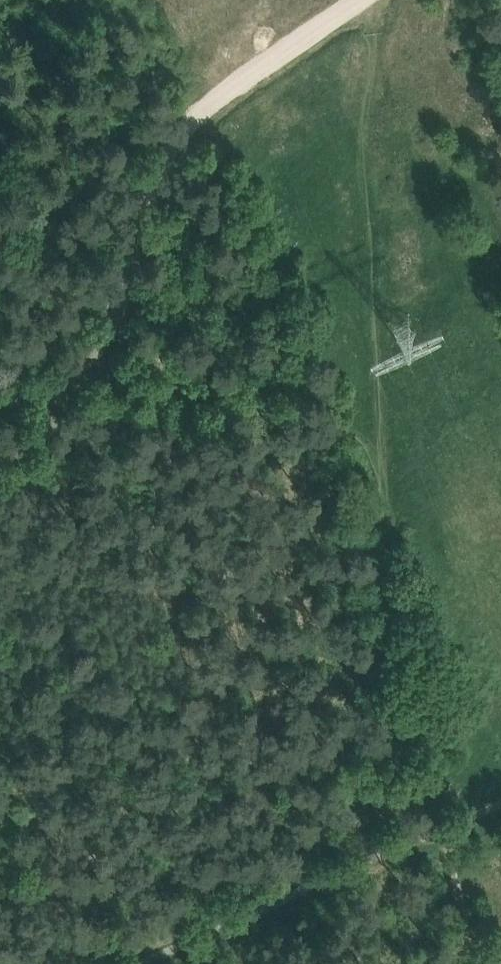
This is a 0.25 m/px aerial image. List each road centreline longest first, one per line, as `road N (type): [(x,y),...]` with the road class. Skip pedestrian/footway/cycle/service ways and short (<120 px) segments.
road 1 (track): [(371,0),(364,124),(383,382),(387,677),(436,832)]
road 2 (track): [(89,370),(136,150),(354,0)]
road 3 (track): [(0,387),(89,370),(264,401),(384,433)]
road 4 (track): [(436,832),(469,963)]

